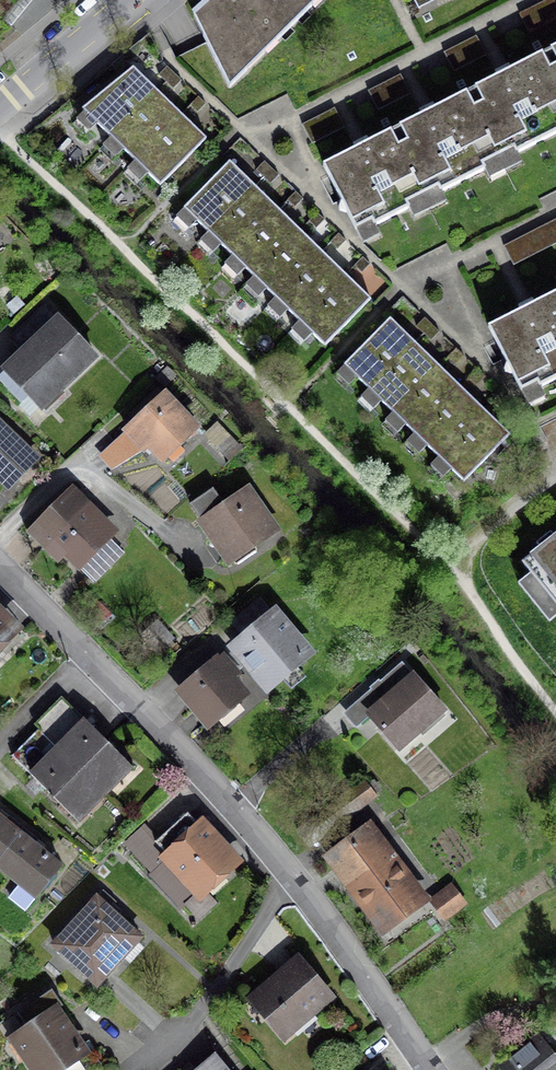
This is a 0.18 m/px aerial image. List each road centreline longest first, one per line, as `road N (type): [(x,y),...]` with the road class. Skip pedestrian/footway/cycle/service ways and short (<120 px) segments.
road 1 (residential): [(0,564),(294,874),(432,1069)]
road 2 (tertiary): [(125,0),(0,110)]

